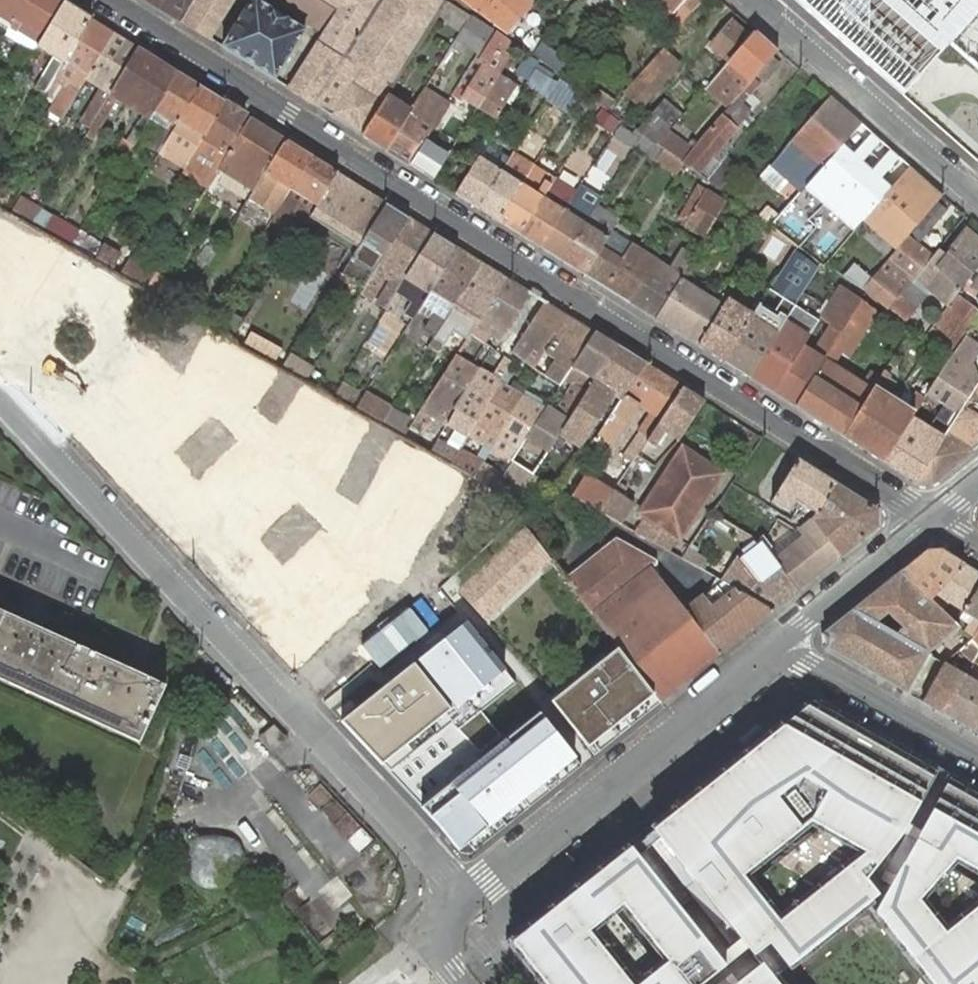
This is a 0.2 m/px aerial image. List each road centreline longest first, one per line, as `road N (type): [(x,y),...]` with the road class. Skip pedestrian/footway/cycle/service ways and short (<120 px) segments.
road 1 (residential): [(112,0),(320,139),(933,519)]
road 2 (residential): [(283,701),(0,396)]
road 3 (residential): [(468,901),(784,642)]
road 4 (residential): [(757,0),(977,199)]
road 5 (residential): [(468,901),(283,701)]
road 6 (residential): [(784,642),(806,664),(977,762)]
road 7 (residential): [(784,642),(933,519)]
road 8 (residential): [(283,701),(423,595)]

